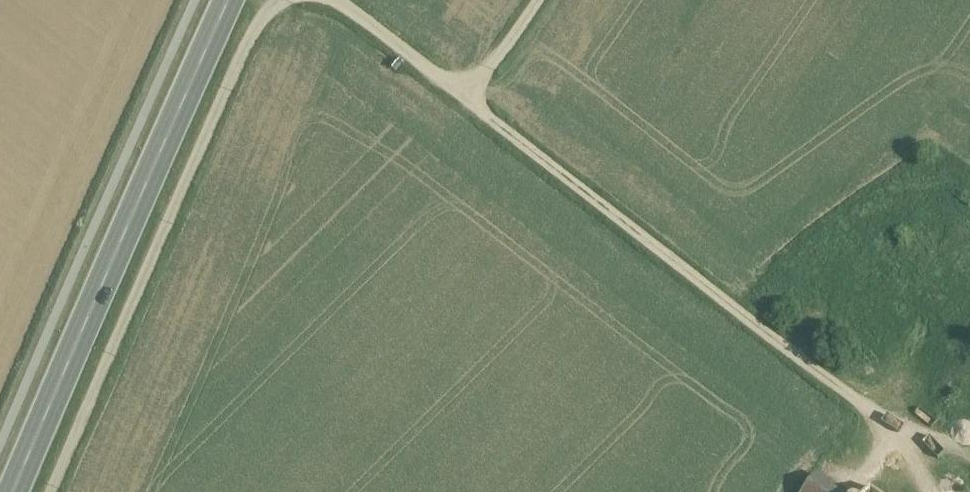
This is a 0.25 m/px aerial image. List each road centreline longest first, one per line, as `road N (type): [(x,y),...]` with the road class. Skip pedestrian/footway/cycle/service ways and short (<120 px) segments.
road 1 (track): [(906,432),(456,81)]
road 2 (track): [(277,0),(245,50),(52,491)]
road 3 (primary): [(233,0),(20,491)]
road 4 (track): [(544,0),(499,65),(478,80),(456,81),(353,0)]

